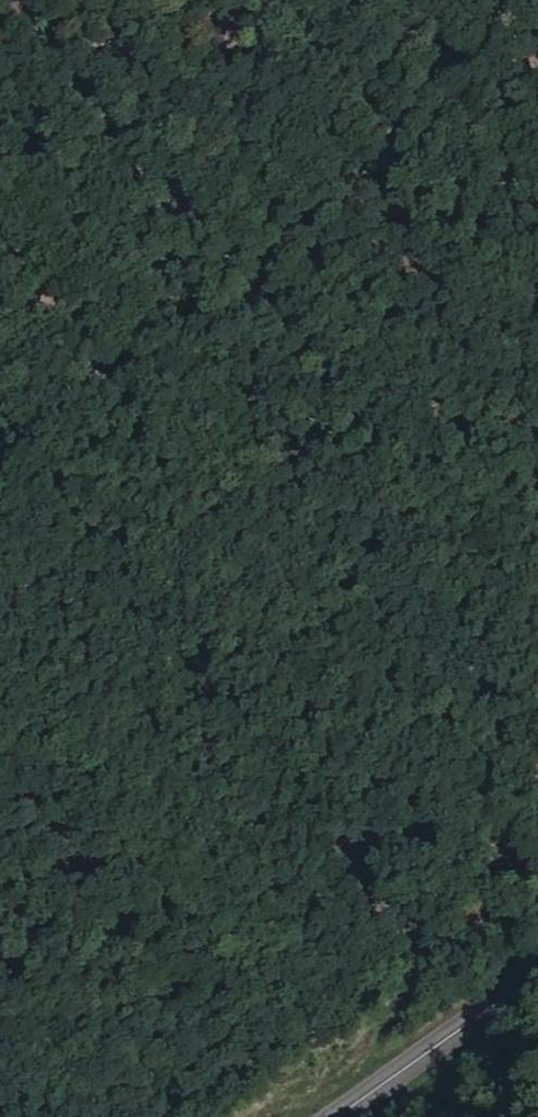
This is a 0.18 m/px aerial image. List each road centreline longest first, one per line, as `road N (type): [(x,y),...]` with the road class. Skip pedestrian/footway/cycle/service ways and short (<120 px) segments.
road 1 (tertiary): [(331,1116),(537,969)]

